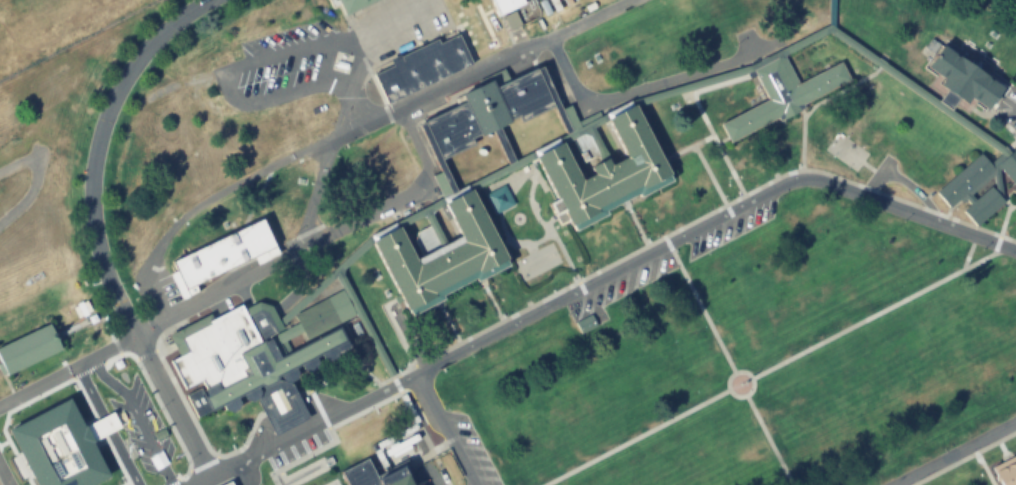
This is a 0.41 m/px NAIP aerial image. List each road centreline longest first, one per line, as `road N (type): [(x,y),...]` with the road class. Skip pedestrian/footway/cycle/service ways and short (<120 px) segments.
road 1 (residential): [(1015,256),(824,180),(787,181),(434,362),(426,389)]
road 2 (residential): [(207,0),(147,44),(120,86),(88,196),(99,256),(199,479),(187,484)]
road 3 (residential): [(415,0),(381,38),(344,36),(159,93)]

